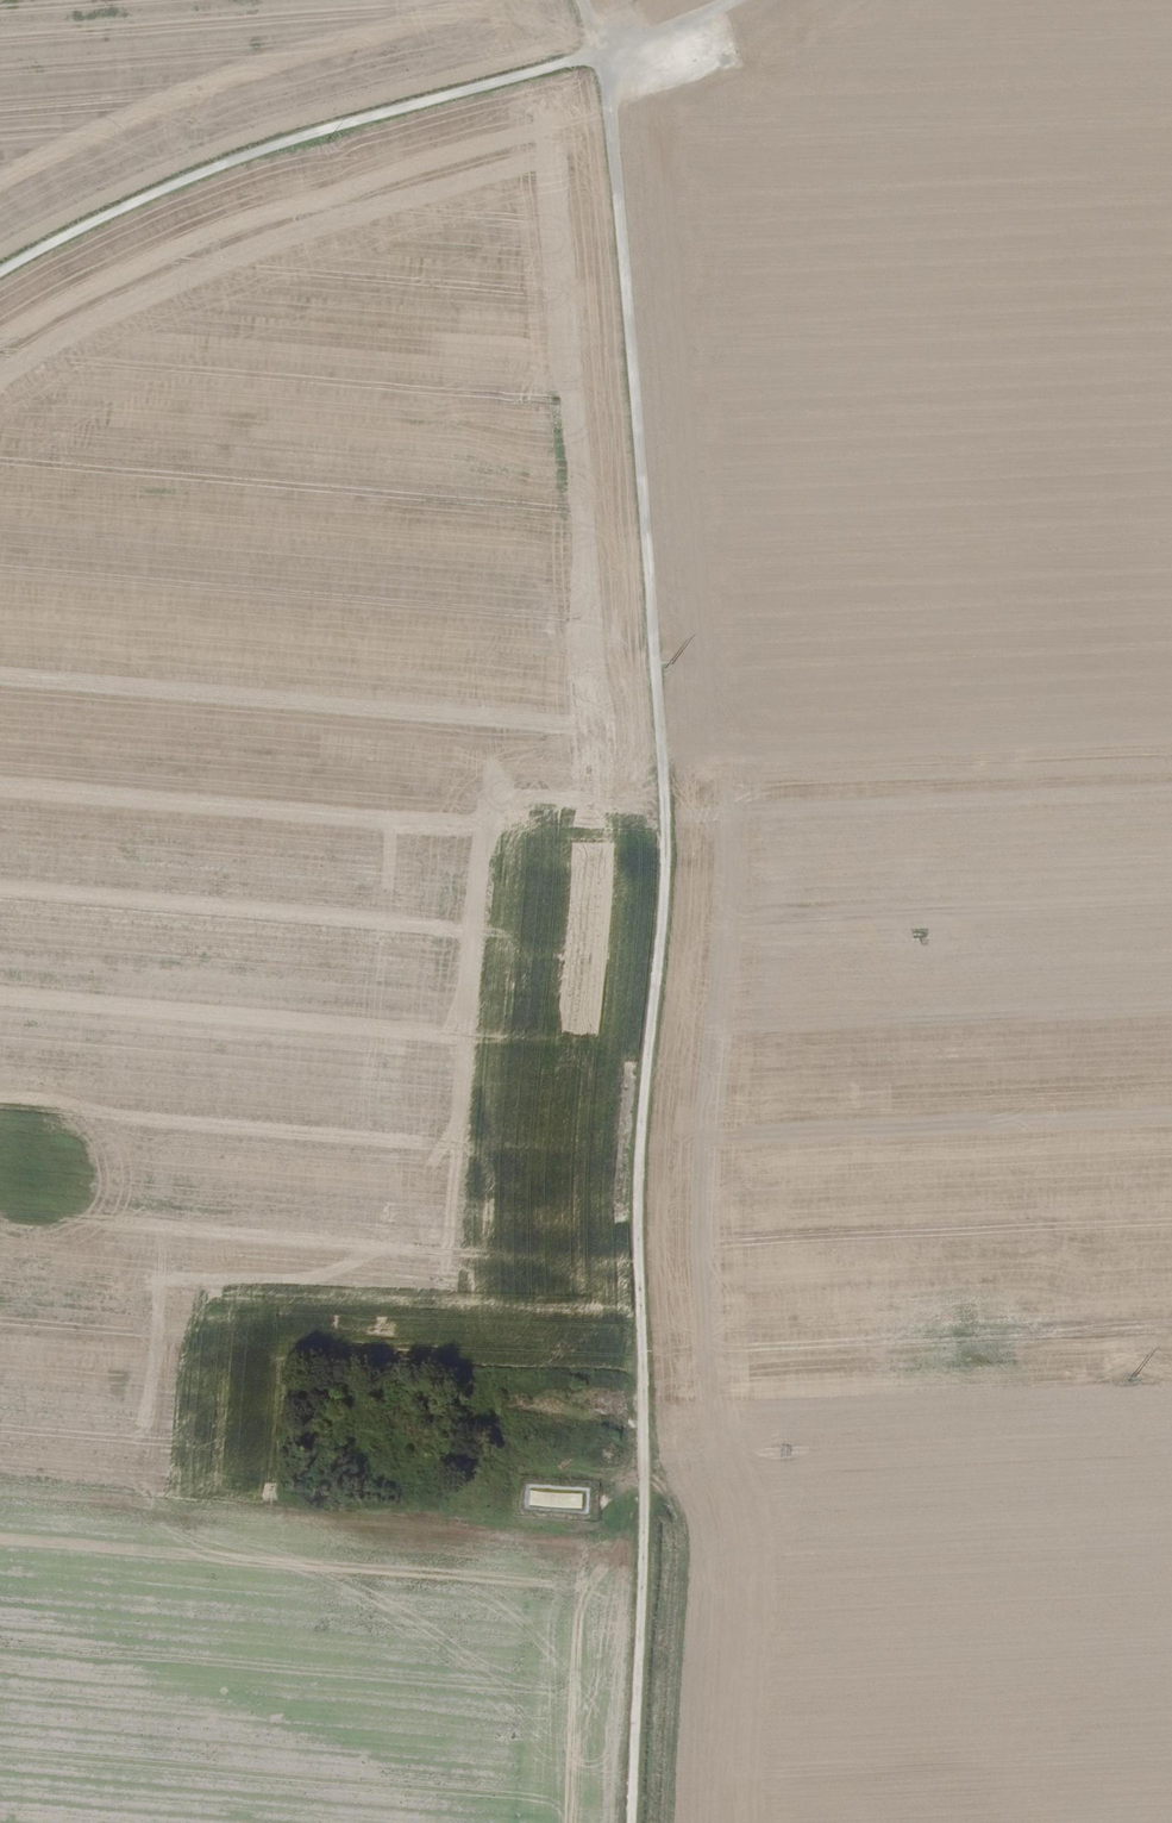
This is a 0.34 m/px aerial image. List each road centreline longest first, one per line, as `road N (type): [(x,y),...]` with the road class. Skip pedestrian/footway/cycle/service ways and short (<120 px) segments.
road 1 (track): [(634,1822),(646,1561),(637,1182),(667,852),(620,204),(601,56),(579,0)]
road 2 (unclassified): [(601,56),(272,150),(98,221),(0,275)]
road 3 (track): [(736,0),(654,42),(601,56)]

